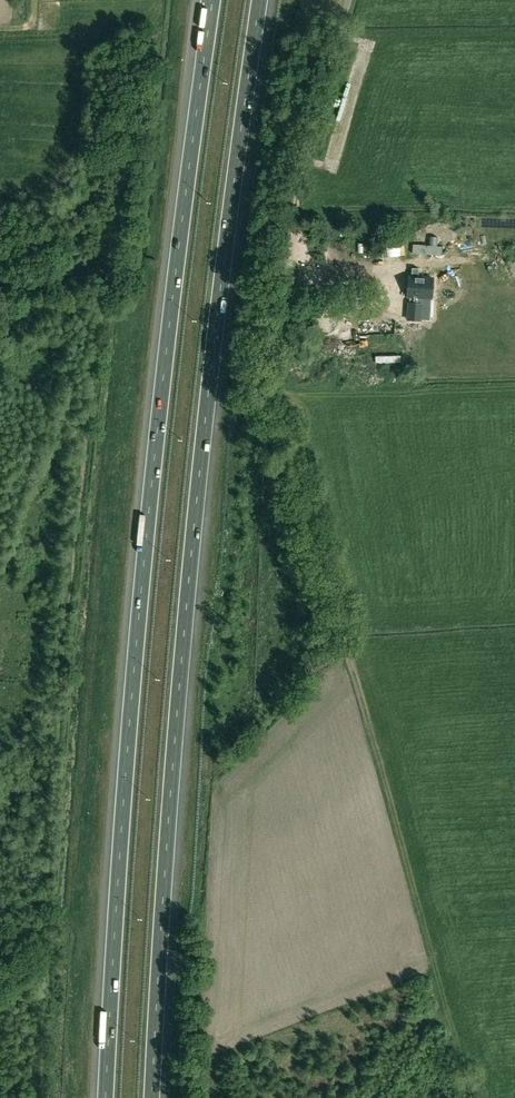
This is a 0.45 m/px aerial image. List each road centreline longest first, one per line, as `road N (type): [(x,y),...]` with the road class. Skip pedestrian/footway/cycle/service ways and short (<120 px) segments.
road 1 (motorway): [(153,1097),(209,383),(261,0)]
road 2 (motorway): [(212,0),(142,576),(105,1097)]
road 3 (track): [(42,1097),(55,780),(100,310),(88,290),(0,289)]
road 4 (track): [(469,1097),(275,391)]
road 5 (unclassified): [(275,391),(300,179),(349,0)]

